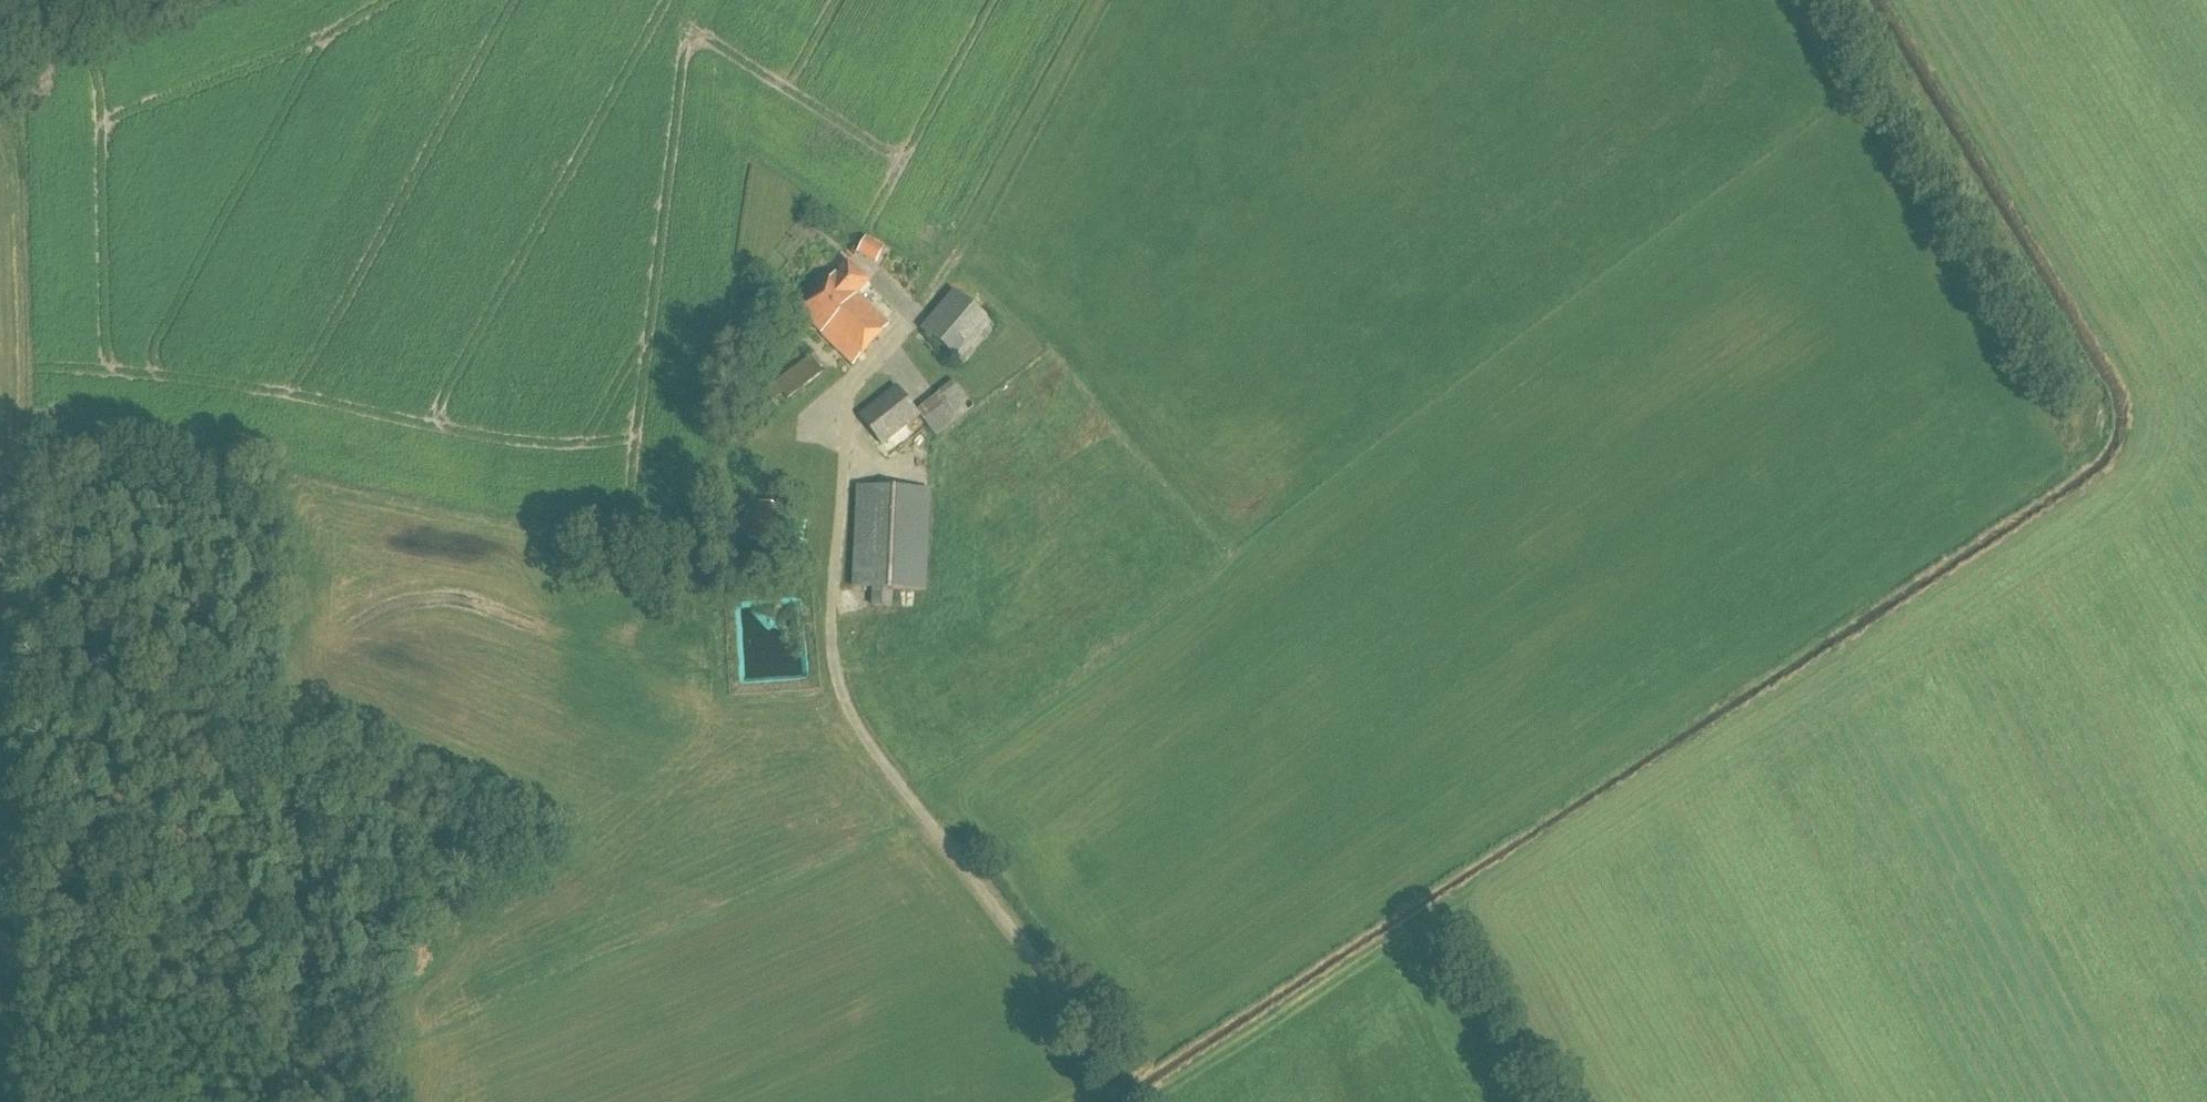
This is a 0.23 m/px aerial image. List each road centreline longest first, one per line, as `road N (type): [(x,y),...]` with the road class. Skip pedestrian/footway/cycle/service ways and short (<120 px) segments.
road 1 (track): [(1110,1101),(1072,1008),(1041,959),(851,716),(835,681),(829,600),(851,388),(927,297),(1095,0)]

